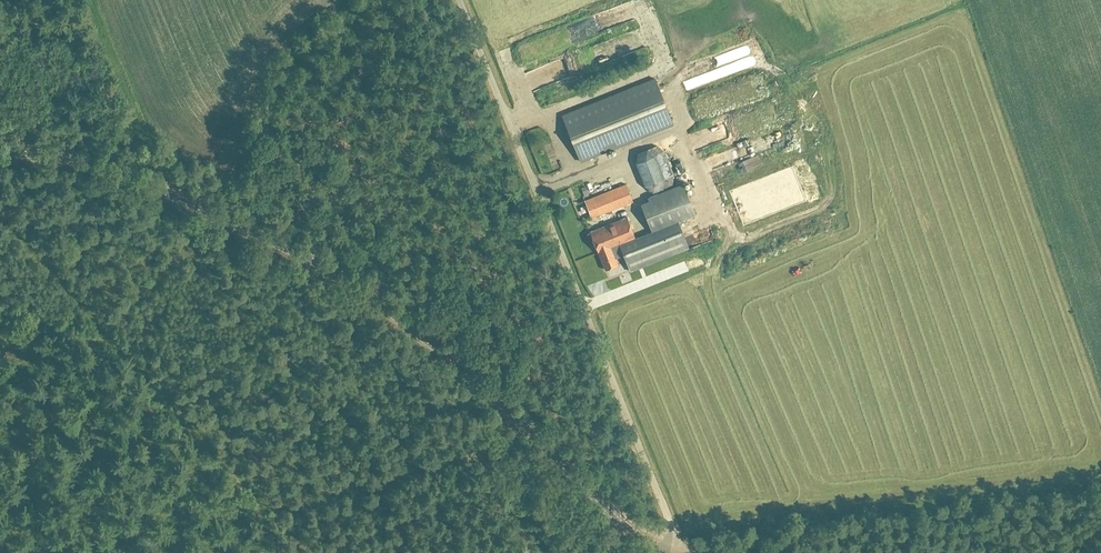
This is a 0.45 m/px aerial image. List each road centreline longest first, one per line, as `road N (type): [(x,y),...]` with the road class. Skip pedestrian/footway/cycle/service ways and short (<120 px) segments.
road 1 (tertiary): [(680,551),(636,536),(465,367),(385,305),(285,246),(130,178),(63,159),(0,154)]
road 2 (unclassified): [(680,551),(454,0)]
road 3 (track): [(0,530),(474,468),(536,437)]

